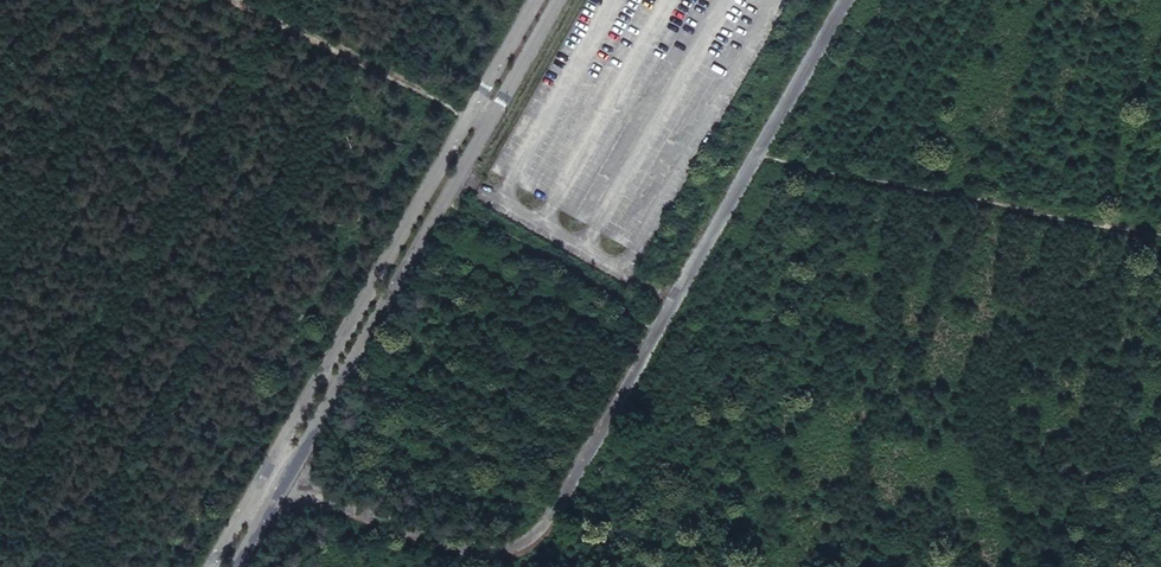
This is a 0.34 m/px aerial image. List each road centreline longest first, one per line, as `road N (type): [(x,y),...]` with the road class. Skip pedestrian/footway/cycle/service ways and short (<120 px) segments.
road 1 (track): [(846,0),(544,523),(506,556),(397,527),(276,476)]
road 2 (track): [(1160,234),(756,155)]
road 3 (unclassified): [(473,125),(462,126),(284,438),(288,455)]
road 4 (unclassified): [(288,455),(303,448),(444,202),(479,135),(473,125)]
road 5 (track): [(249,0),(479,116)]
road 6 (unclassified): [(487,102),(500,102),(558,0)]
road 7 (unclassified): [(227,566),(288,455)]

